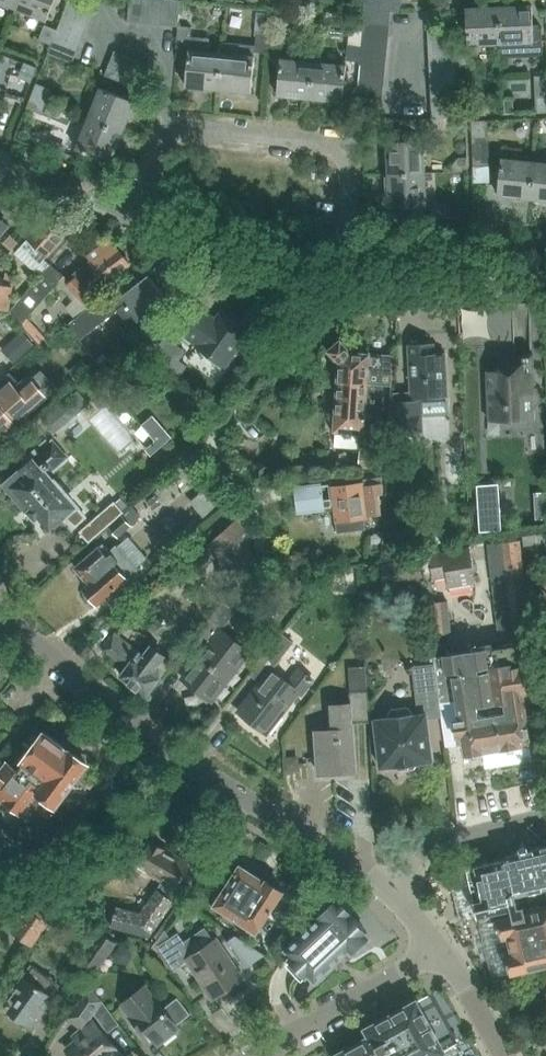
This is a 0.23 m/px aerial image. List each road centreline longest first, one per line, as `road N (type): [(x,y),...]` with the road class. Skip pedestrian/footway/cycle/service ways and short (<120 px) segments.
road 1 (residential): [(545,285),(351,270),(267,254),(0,178)]
road 2 (unclassified): [(379,875),(0,606)]
road 3 (residential): [(260,1055),(437,946)]
road 4 (residential): [(379,875),(457,840),(545,820)]
road 5 (unclassified): [(502,1055),(437,946)]

